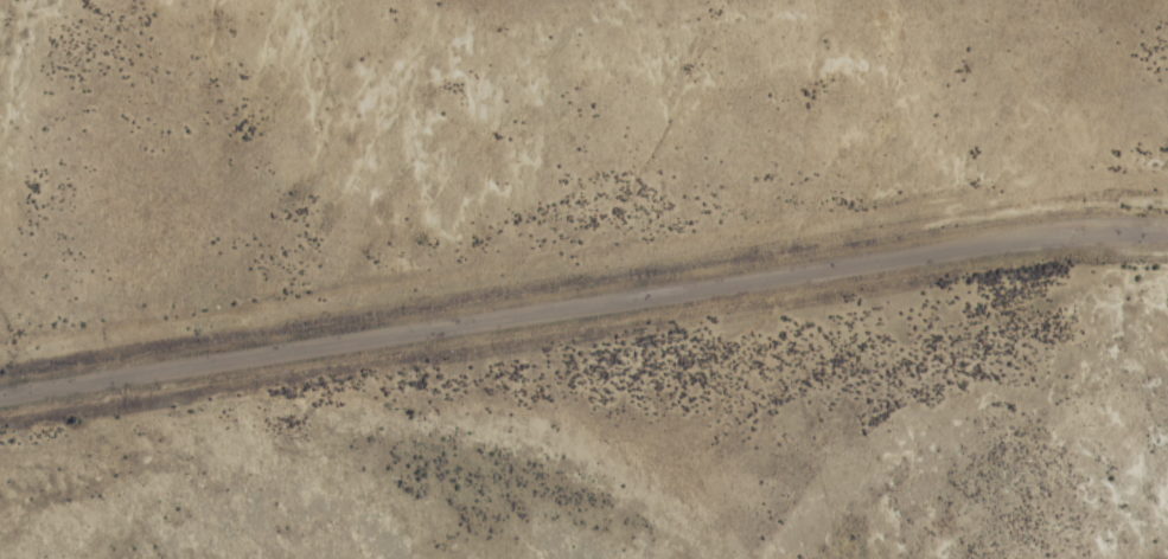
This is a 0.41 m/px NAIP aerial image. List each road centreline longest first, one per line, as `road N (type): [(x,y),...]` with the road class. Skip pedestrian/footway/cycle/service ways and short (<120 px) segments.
road 1 (secondary): [(0,398),(908,257),(1072,238),(1167,240)]

